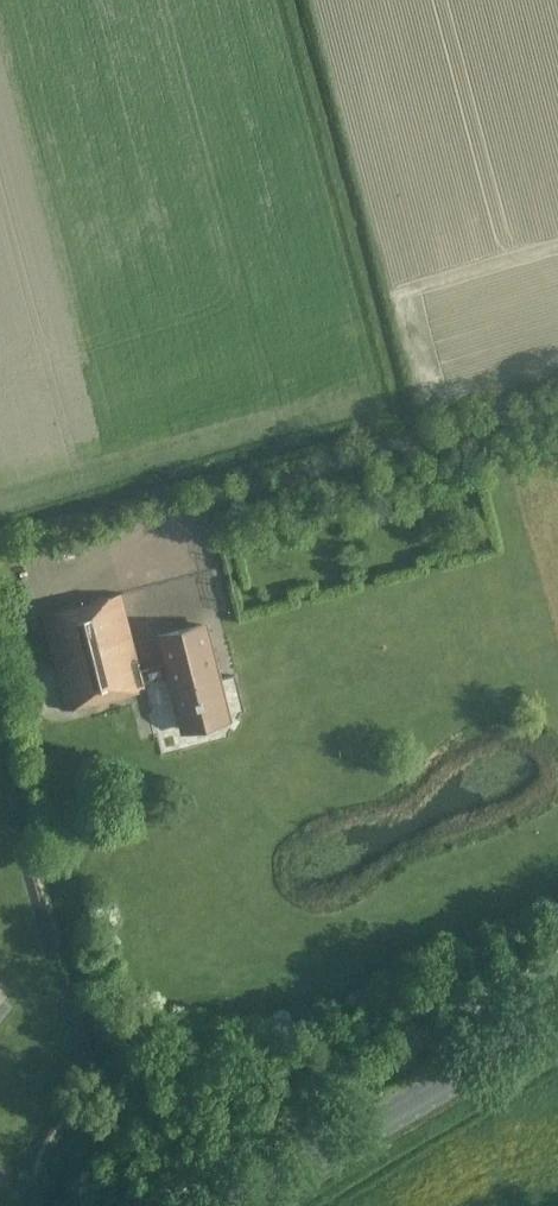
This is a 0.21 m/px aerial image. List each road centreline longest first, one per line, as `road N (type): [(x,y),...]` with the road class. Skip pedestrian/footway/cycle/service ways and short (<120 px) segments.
road 1 (primary): [(242,1205),(557,1018)]
road 2 (residential): [(207,498),(557,399)]

